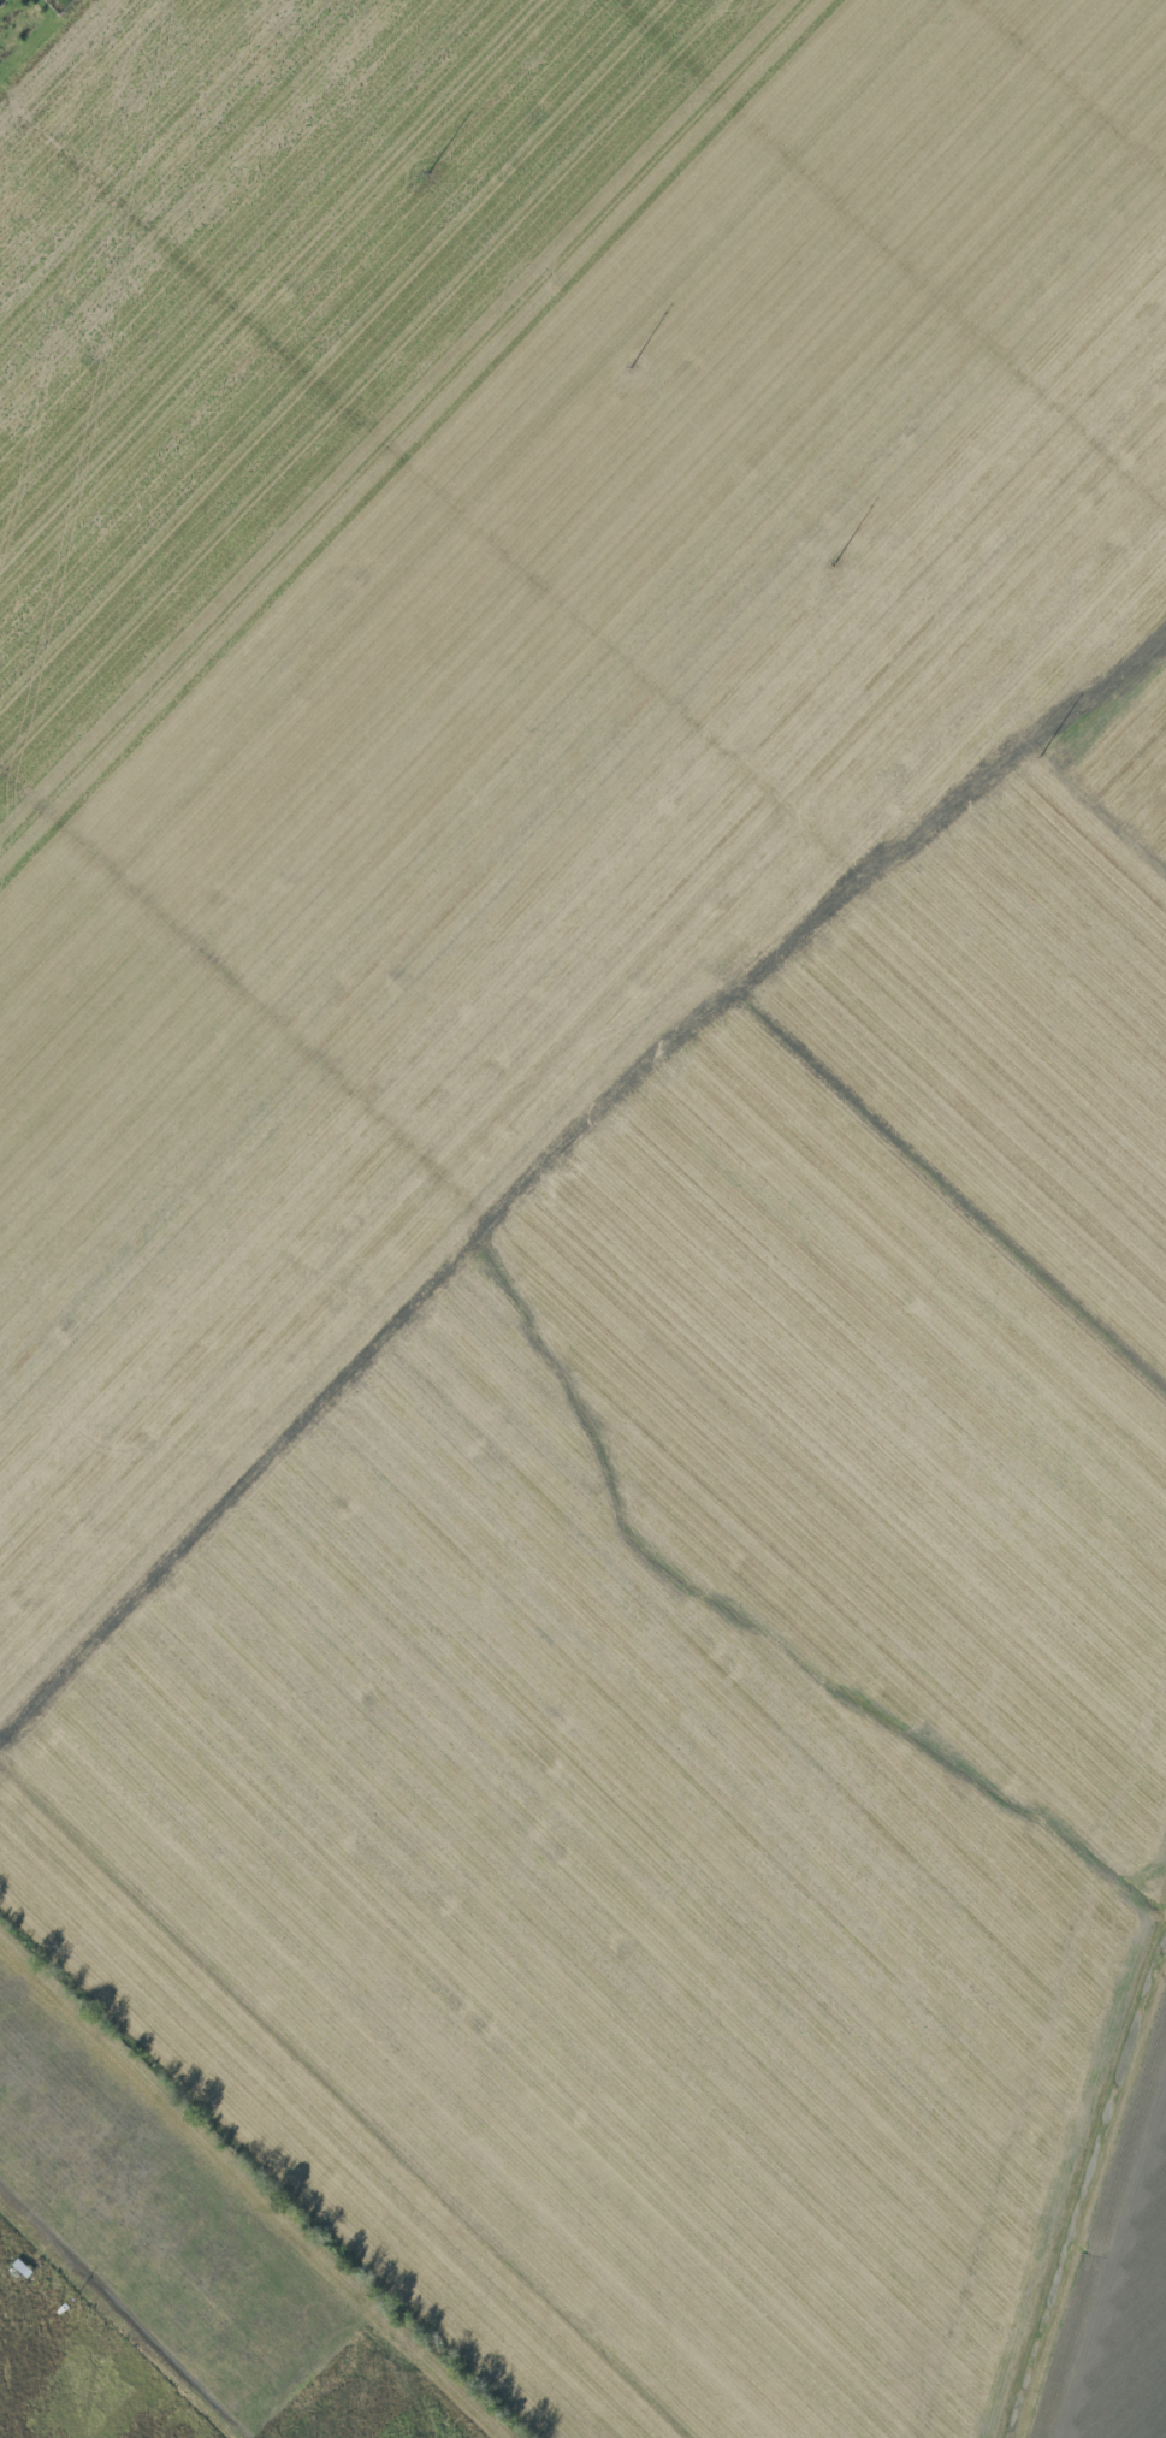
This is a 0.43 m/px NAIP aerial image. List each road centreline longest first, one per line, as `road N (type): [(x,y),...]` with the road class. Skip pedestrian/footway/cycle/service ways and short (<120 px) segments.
road 1 (residential): [(0,1927),(520,2437)]
road 2 (residential): [(0,99),(92,0)]

